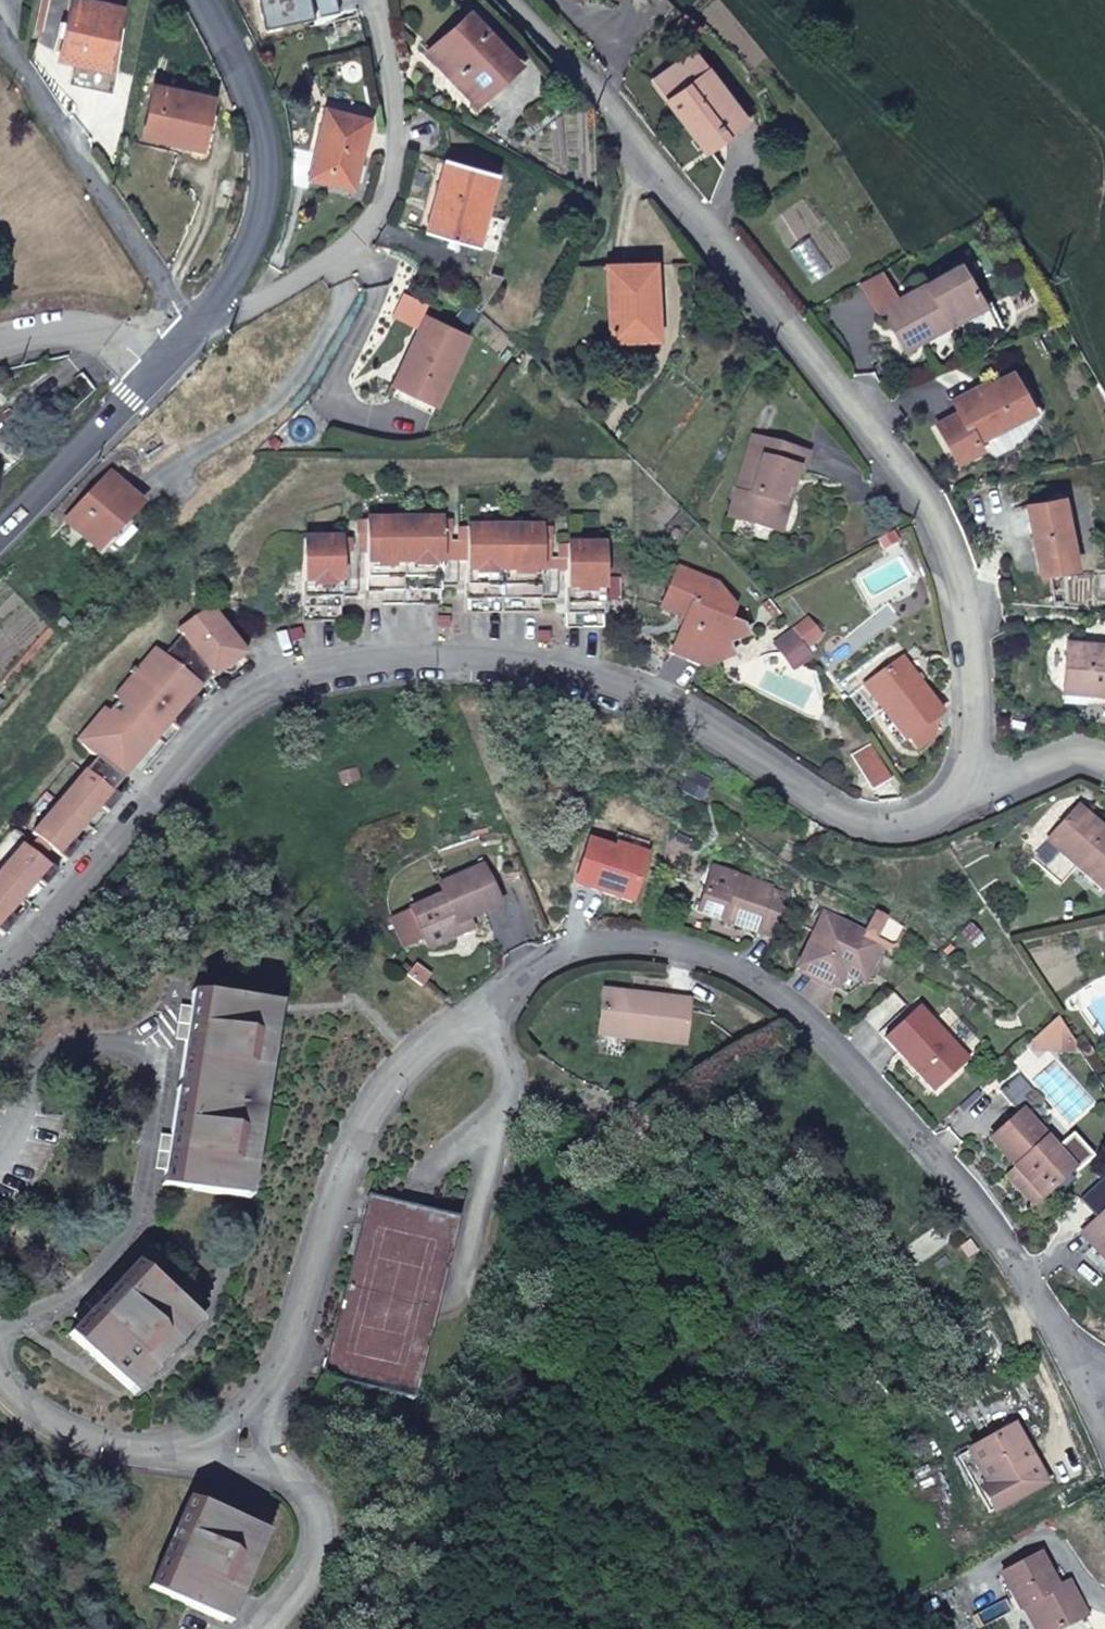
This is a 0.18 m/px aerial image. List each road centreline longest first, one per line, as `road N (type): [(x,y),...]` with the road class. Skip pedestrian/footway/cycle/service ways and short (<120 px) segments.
road 1 (residential): [(225,1442),(279,1392),(322,1274),(352,1158),(399,1087),(549,963),(640,941),(725,961),(811,1016),(975,1193),(1071,1339)]
road 2 (residential): [(0,967),(152,784),(224,717),(327,662),(439,649),(589,674),(713,728),(856,821),(920,827),(974,796)]
road 3 (residential): [(974,796),(979,707),(968,608),(926,513),(601,84),(511,0)]
road 4 (unclassified): [(201,322),(220,324),(343,257),(388,191),(400,133),(375,0)]
road 5 (secondary): [(201,322),(252,246),(268,175),(260,117),(210,0)]
road 6 (residential): [(0,39),(155,279),(201,322)]
road 7 (residential): [(0,1379),(18,1407),(79,1441),(138,1456),(225,1442)]
road 8 (residential): [(225,1442),(314,1512),(317,1536),(276,1628)]
road 9 (secondary): [(0,532),(146,380)]
road 10 (residential): [(0,346),(64,330),(110,335),(146,380)]
road 11 (residential): [(974,796),(1035,770),(1088,758),(1104,764)]

